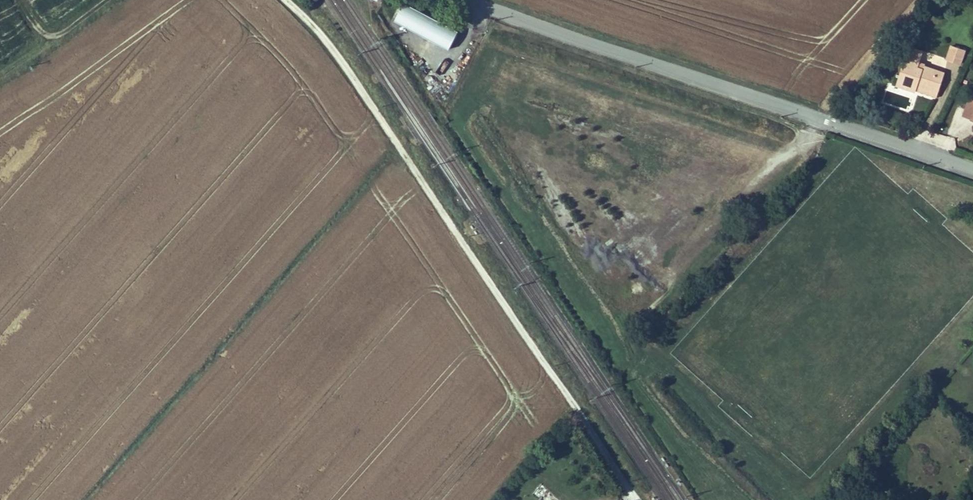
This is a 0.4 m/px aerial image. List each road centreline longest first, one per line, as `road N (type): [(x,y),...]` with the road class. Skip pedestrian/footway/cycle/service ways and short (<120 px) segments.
road 1 (tertiary): [(465,0),(972,170)]
road 2 (track): [(20,0),(51,38),(113,0)]

